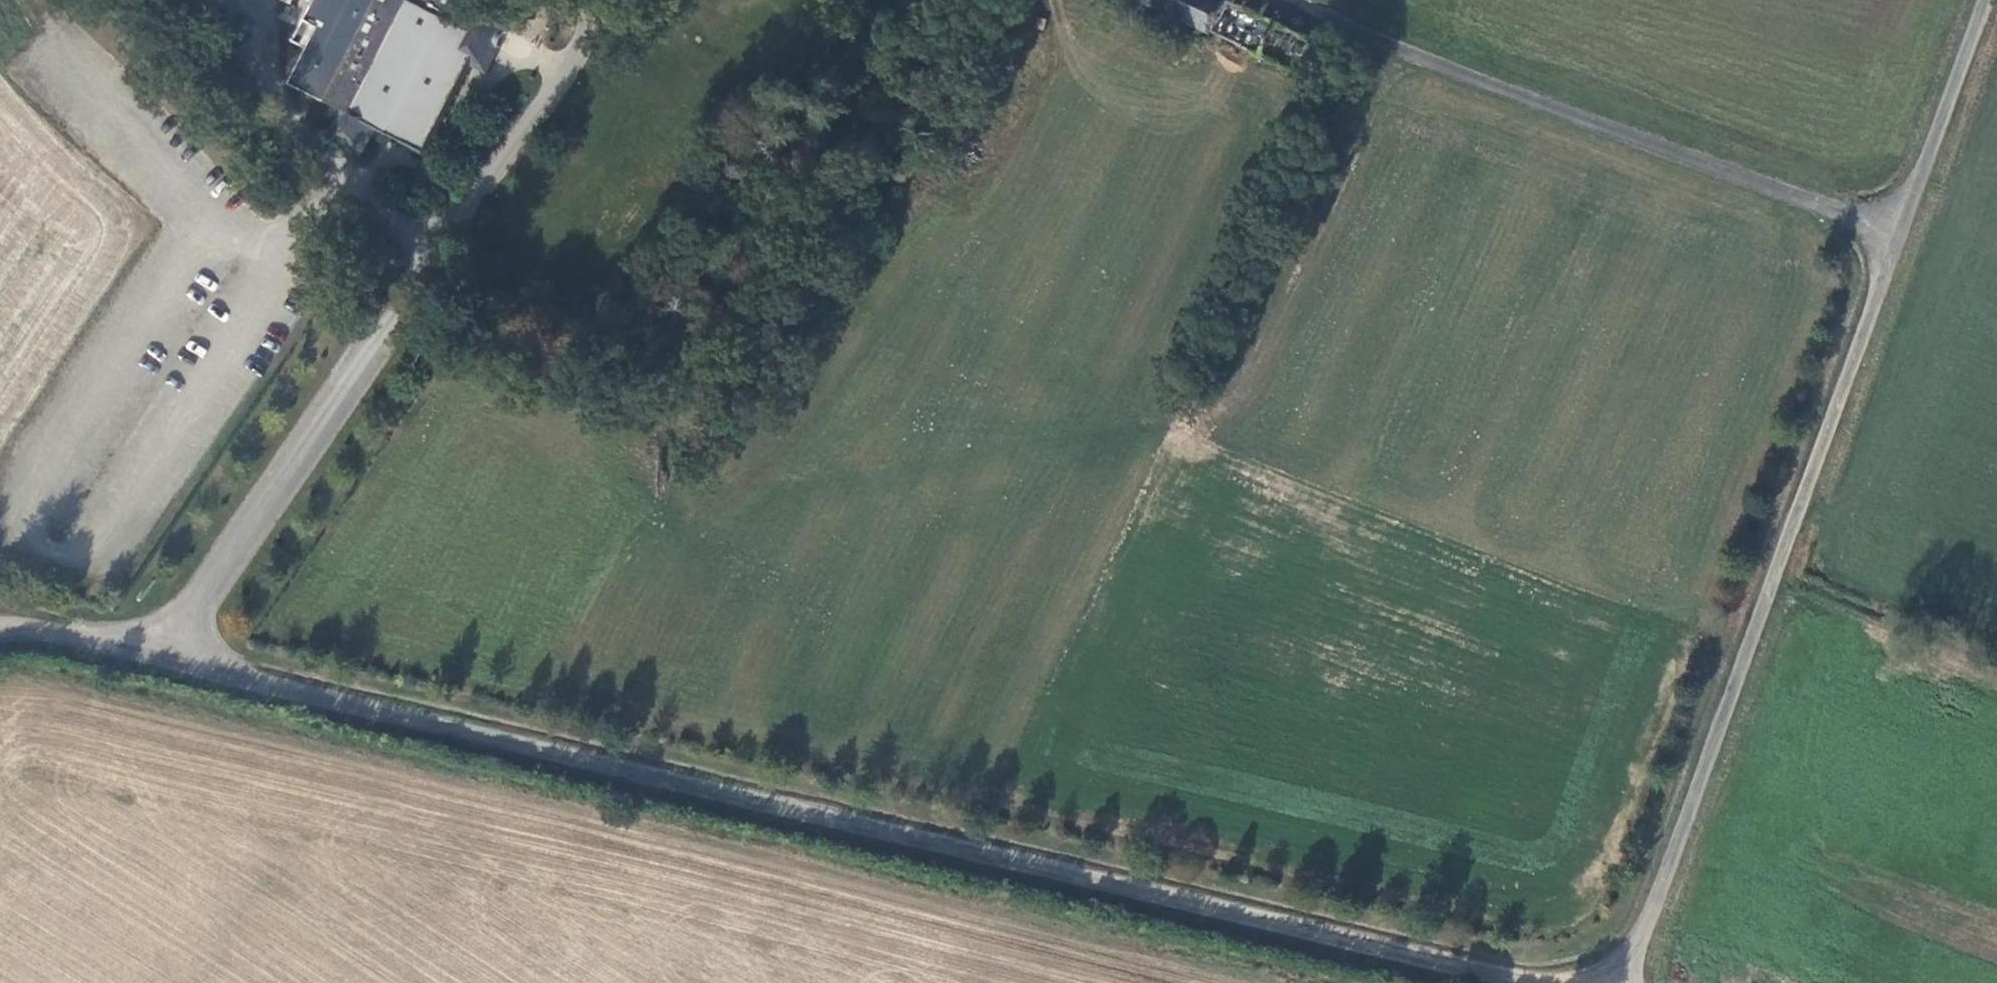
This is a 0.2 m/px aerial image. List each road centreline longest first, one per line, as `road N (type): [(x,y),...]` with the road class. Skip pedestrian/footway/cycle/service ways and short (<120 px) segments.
road 1 (unclassified): [(0,628),(72,635),(1531,982)]
road 2 (unclassified): [(1623,982),(1988,0)]

